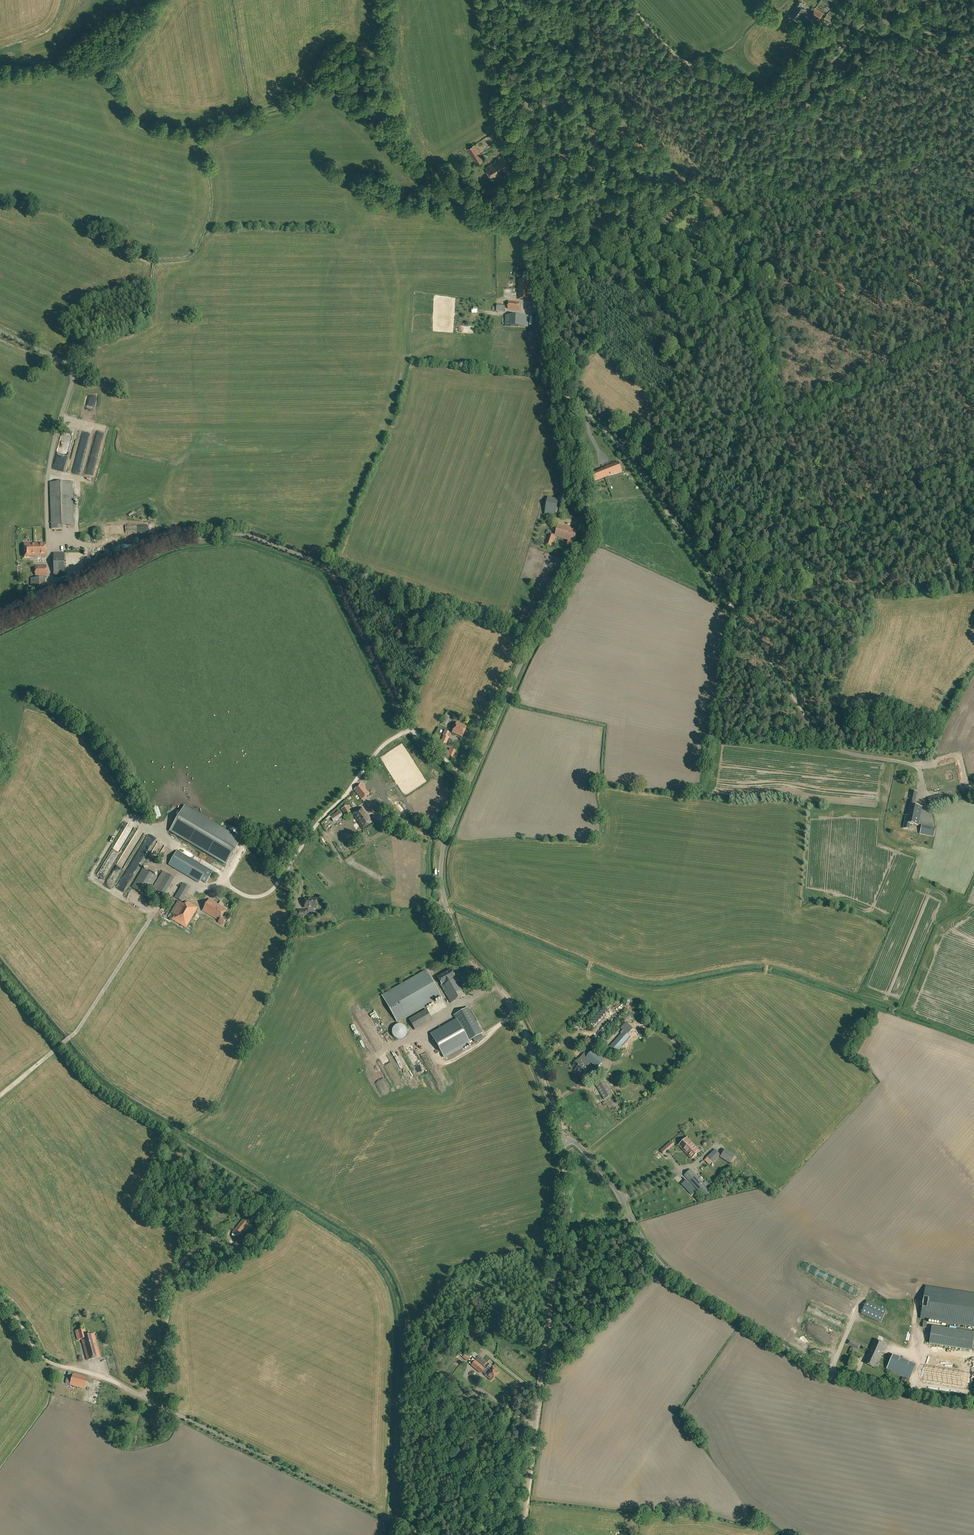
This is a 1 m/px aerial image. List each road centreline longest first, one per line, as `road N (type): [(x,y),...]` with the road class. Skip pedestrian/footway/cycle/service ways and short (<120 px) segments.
road 1 (track): [(527,210),(418,169),(347,94),(181,132),(133,118),(102,70),(0,69)]
road 2 (unclassified): [(470,781),(409,732),(328,568),(246,535),(219,536),(160,546),(54,599)]
road 3 (unclassified): [(563,391),(628,454),(826,743),(919,769)]
road 4 (unclassified): [(973,1401),(807,1363),(667,1270),(596,1164),(575,1142),(560,1139)]
road 5 (unclassified): [(470,781),(535,634),(590,538),(563,391)]
road 6 (unclassified): [(563,391),(485,0)]
road 7 (unclassified): [(522,1534),(564,1192),(560,1139)]
road 8 (unclassified): [(560,1139),(515,1013),(467,956),(447,911),(443,848),(470,781)]
road 9 (track): [(628,454),(775,438),(973,330)]
road 10 (track): [(783,101),(813,86),(864,27),(973,42)]
road 11 (track): [(619,0),(695,71),(753,104),(783,101)]
road 12 (residential): [(54,599),(46,496),(59,427)]
road 13 (track): [(142,825),(79,732),(25,705)]
road 14 (track): [(142,825),(122,821),(91,876),(153,915)]
road 15 (unclassified): [(59,427),(71,370),(0,332)]

